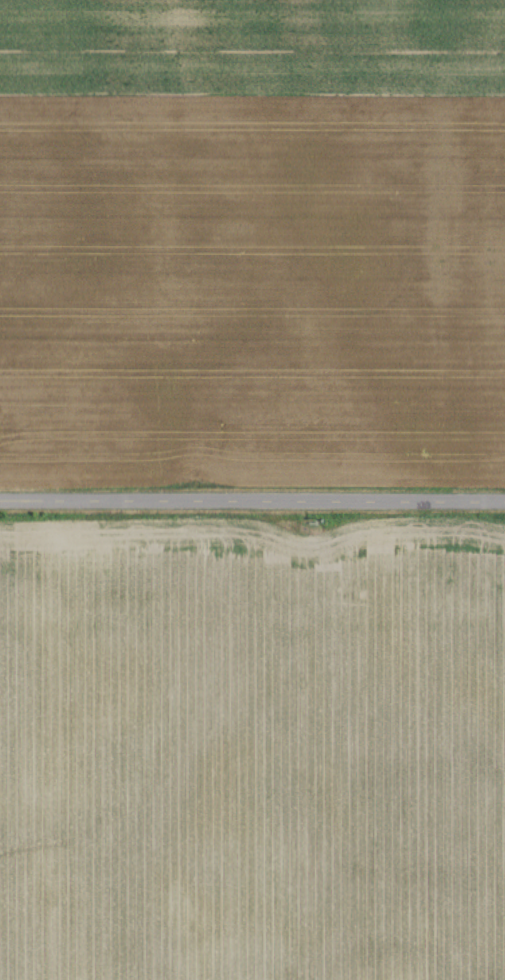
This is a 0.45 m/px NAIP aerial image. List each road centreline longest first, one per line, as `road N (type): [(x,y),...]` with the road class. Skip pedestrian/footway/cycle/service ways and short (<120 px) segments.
road 1 (residential): [(0,500),(504,500)]

